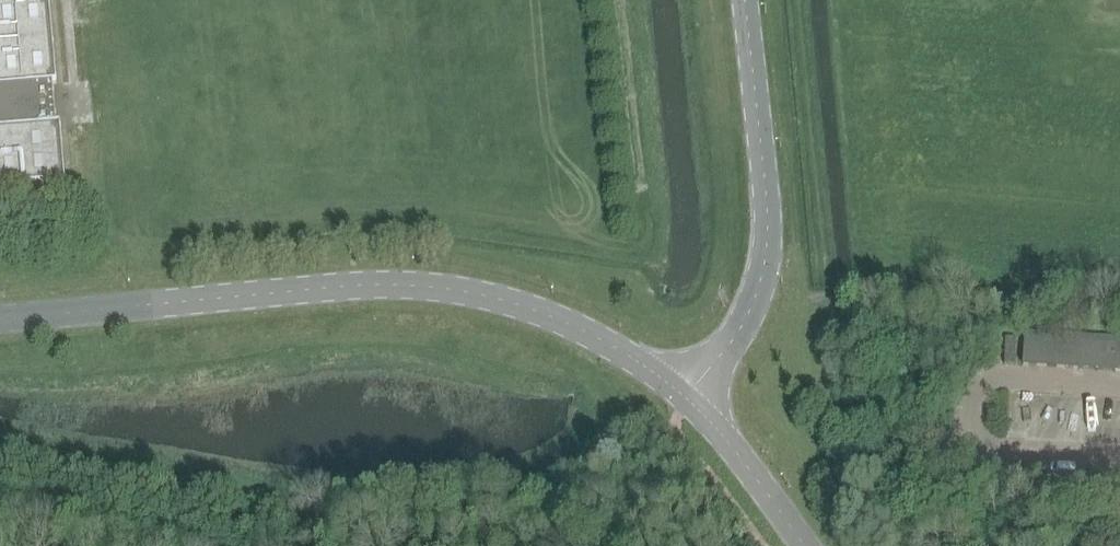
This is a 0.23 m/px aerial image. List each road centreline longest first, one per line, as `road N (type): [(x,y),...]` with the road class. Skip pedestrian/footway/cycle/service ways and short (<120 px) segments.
road 1 (unclassified): [(0,318),(326,286),(426,285),(479,293),(575,325),(683,393)]
road 2 (unclassified): [(683,393),(747,316),(767,251),(744,0)]
road 3 (unclassified): [(683,393),(807,545)]

